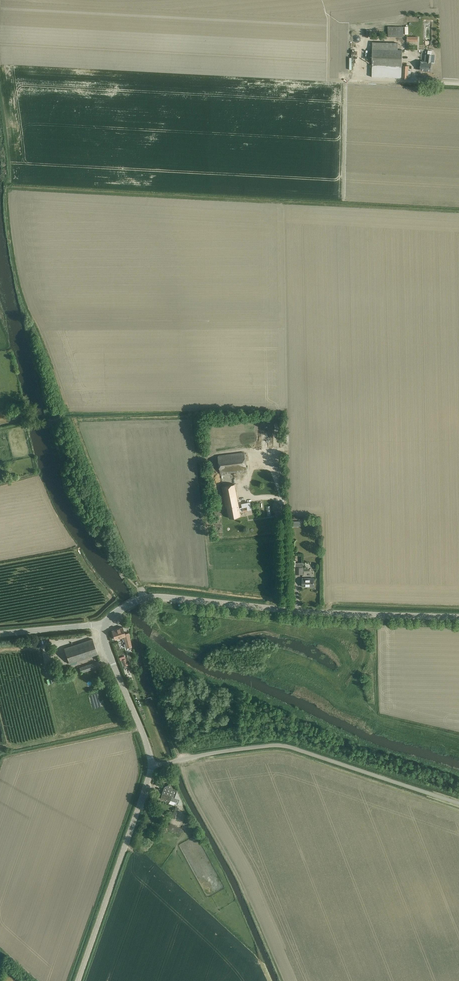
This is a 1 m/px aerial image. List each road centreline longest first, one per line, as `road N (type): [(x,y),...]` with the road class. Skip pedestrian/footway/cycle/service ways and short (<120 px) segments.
road 1 (tertiary): [(105,626),(124,607),(155,597),(458,616)]
road 2 (unclassified): [(458,803),(281,746),(152,766)]
road 3 (tertiary): [(78,980),(152,766)]
road 4 (tertiary): [(152,766),(105,626)]

